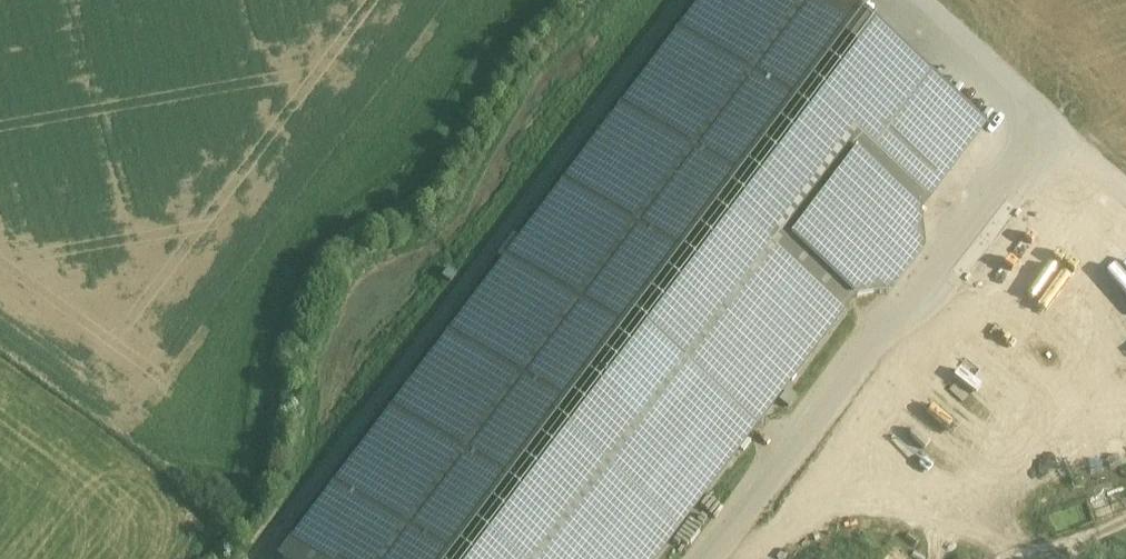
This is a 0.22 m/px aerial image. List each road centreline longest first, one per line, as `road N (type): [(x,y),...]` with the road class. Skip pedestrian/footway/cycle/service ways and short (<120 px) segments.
road 1 (track): [(1054,120),(935,312),(838,419),(734,558)]
road 2 (track): [(925,0),(1125,187)]

